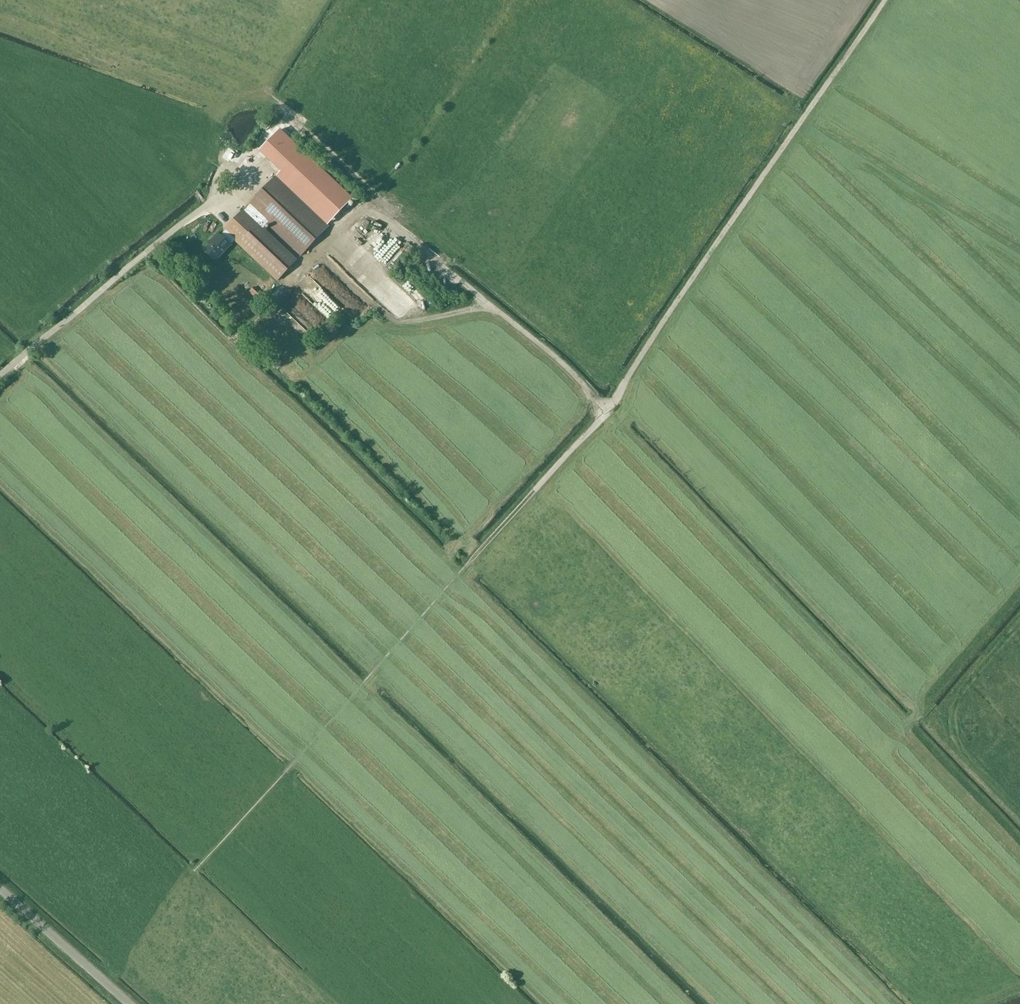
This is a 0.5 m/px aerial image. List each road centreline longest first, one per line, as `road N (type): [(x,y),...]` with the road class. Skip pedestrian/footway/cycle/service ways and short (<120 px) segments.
road 1 (unclassified): [(0,888),(130,1003)]

